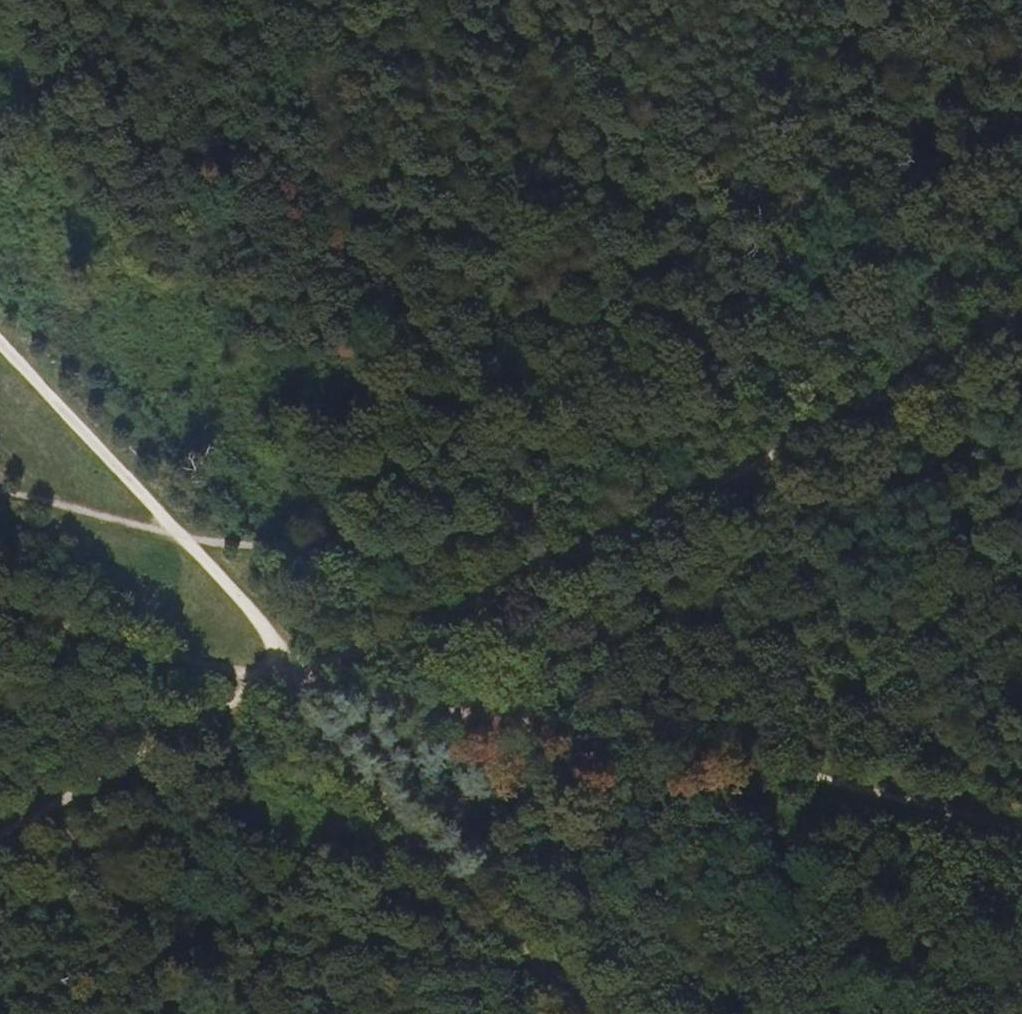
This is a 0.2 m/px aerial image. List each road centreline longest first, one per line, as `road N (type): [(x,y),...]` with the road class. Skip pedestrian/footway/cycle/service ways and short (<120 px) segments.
road 1 (track): [(1021,310),(0,831)]
road 2 (track): [(297,682),(690,751),(1021,823)]
road 3 (track): [(297,682),(255,622),(0,351)]
road 4 (track): [(297,682),(321,731),(588,1013)]
road 5 (track): [(0,613),(297,682)]

